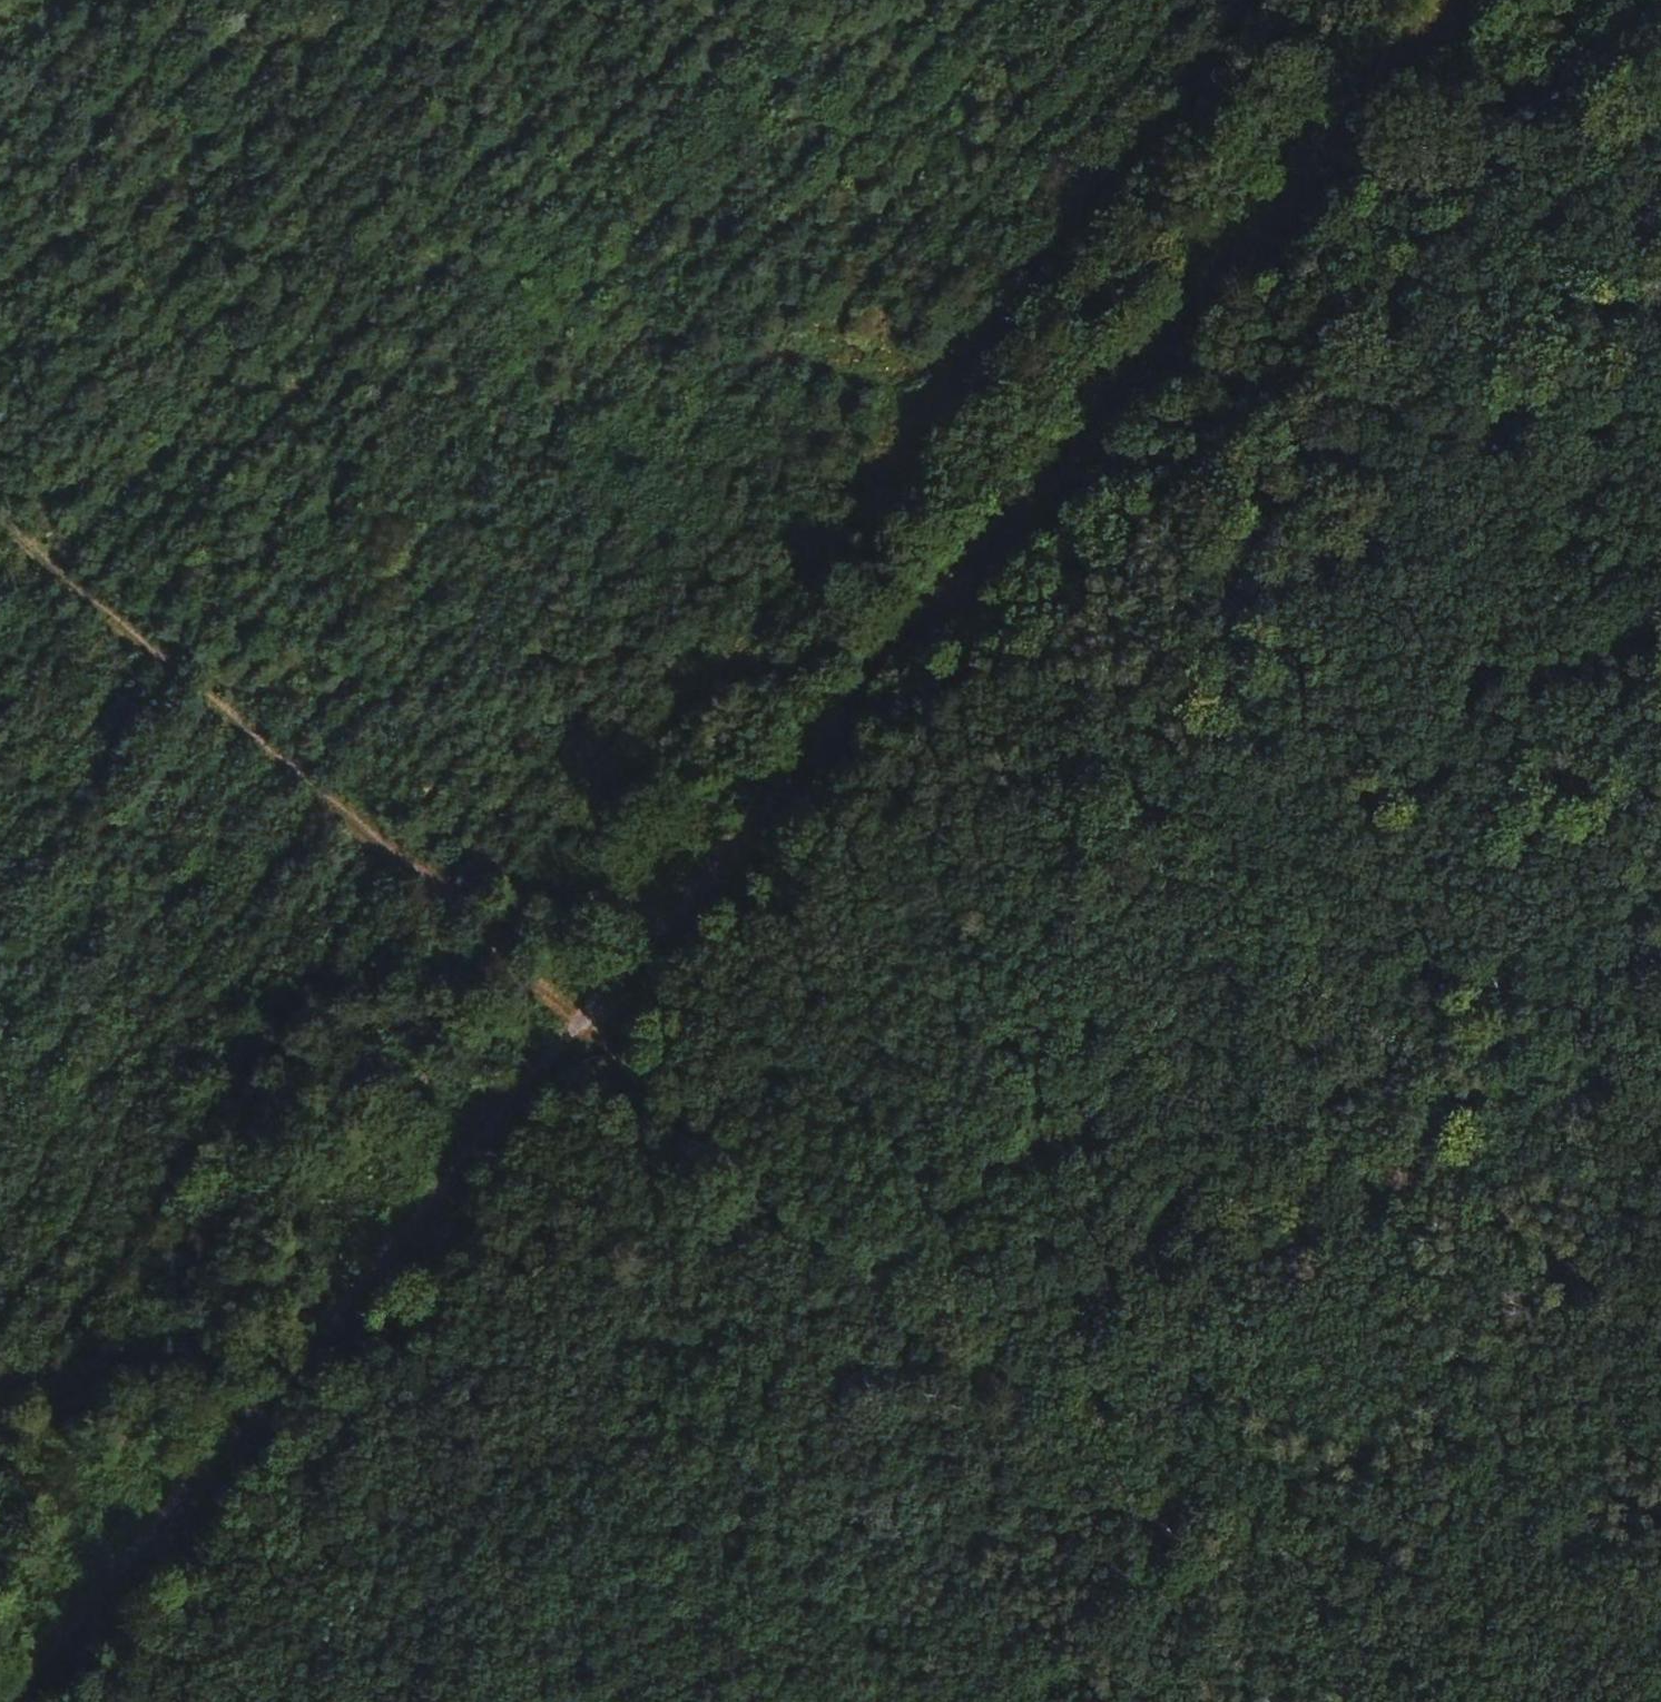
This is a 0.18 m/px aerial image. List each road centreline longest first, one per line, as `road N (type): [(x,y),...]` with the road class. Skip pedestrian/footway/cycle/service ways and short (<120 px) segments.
road 1 (track): [(19,1701),(1457,0)]
road 2 (track): [(0,537),(591,1029),(947,1385),(1347,1701)]

